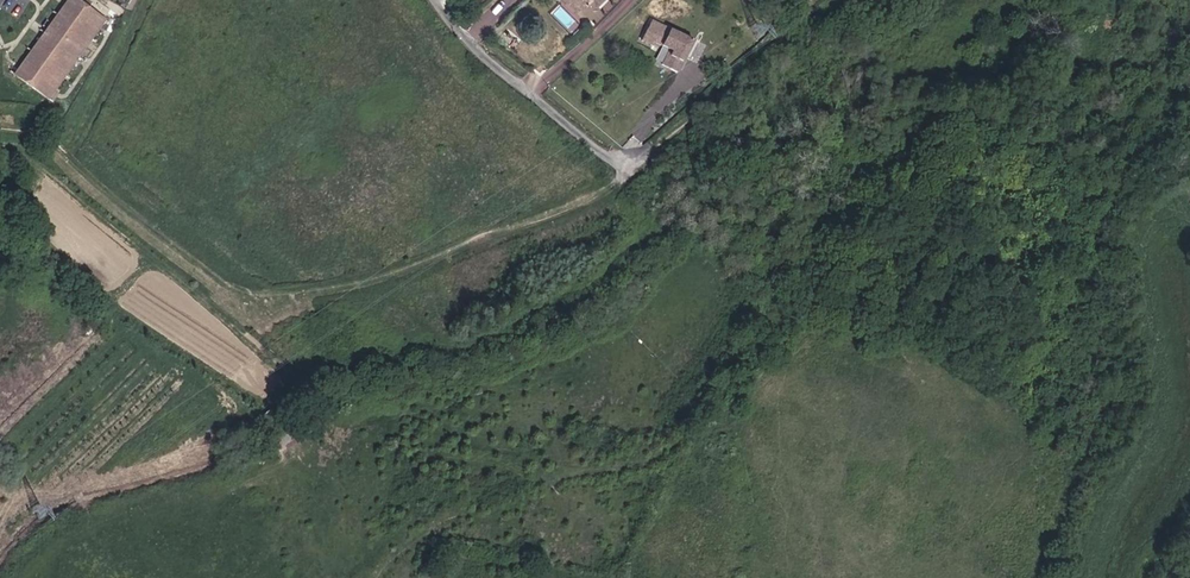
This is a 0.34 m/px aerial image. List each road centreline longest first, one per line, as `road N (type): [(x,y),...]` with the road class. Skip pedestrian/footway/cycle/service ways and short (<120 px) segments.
road 1 (residential): [(437,0),(451,21),(632,173)]

